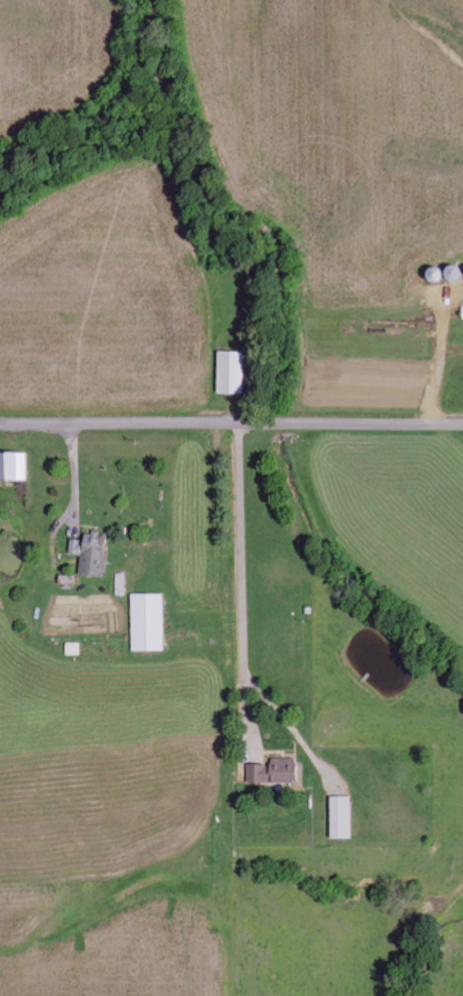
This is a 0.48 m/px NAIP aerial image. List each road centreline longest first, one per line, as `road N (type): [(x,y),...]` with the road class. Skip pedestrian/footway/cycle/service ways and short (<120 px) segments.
road 1 (residential): [(462,423),(0,424)]

